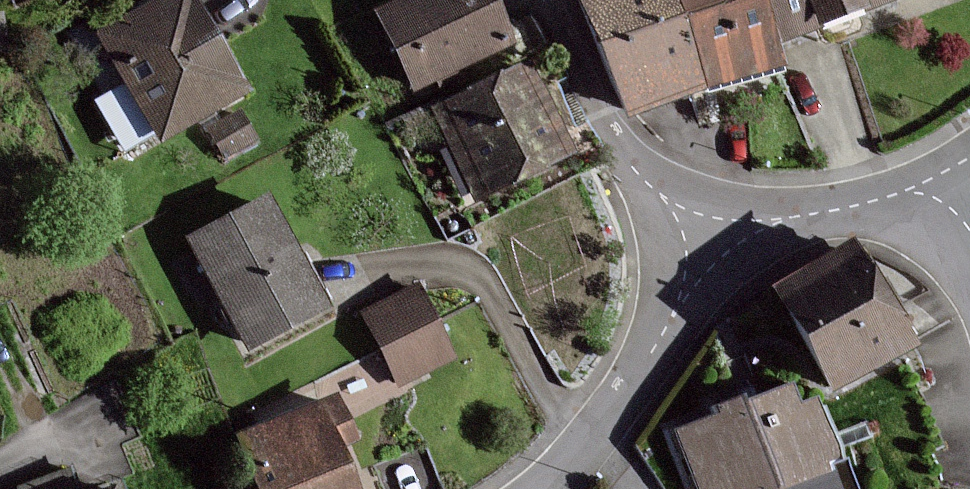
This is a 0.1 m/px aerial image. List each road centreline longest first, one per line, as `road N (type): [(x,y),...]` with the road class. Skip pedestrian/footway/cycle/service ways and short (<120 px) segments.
road 1 (residential): [(542,488),(647,365),(715,214)]
road 2 (residential): [(715,214),(656,182),(621,143),(543,0)]
road 3 (residential): [(946,168),(813,214),(715,214)]

